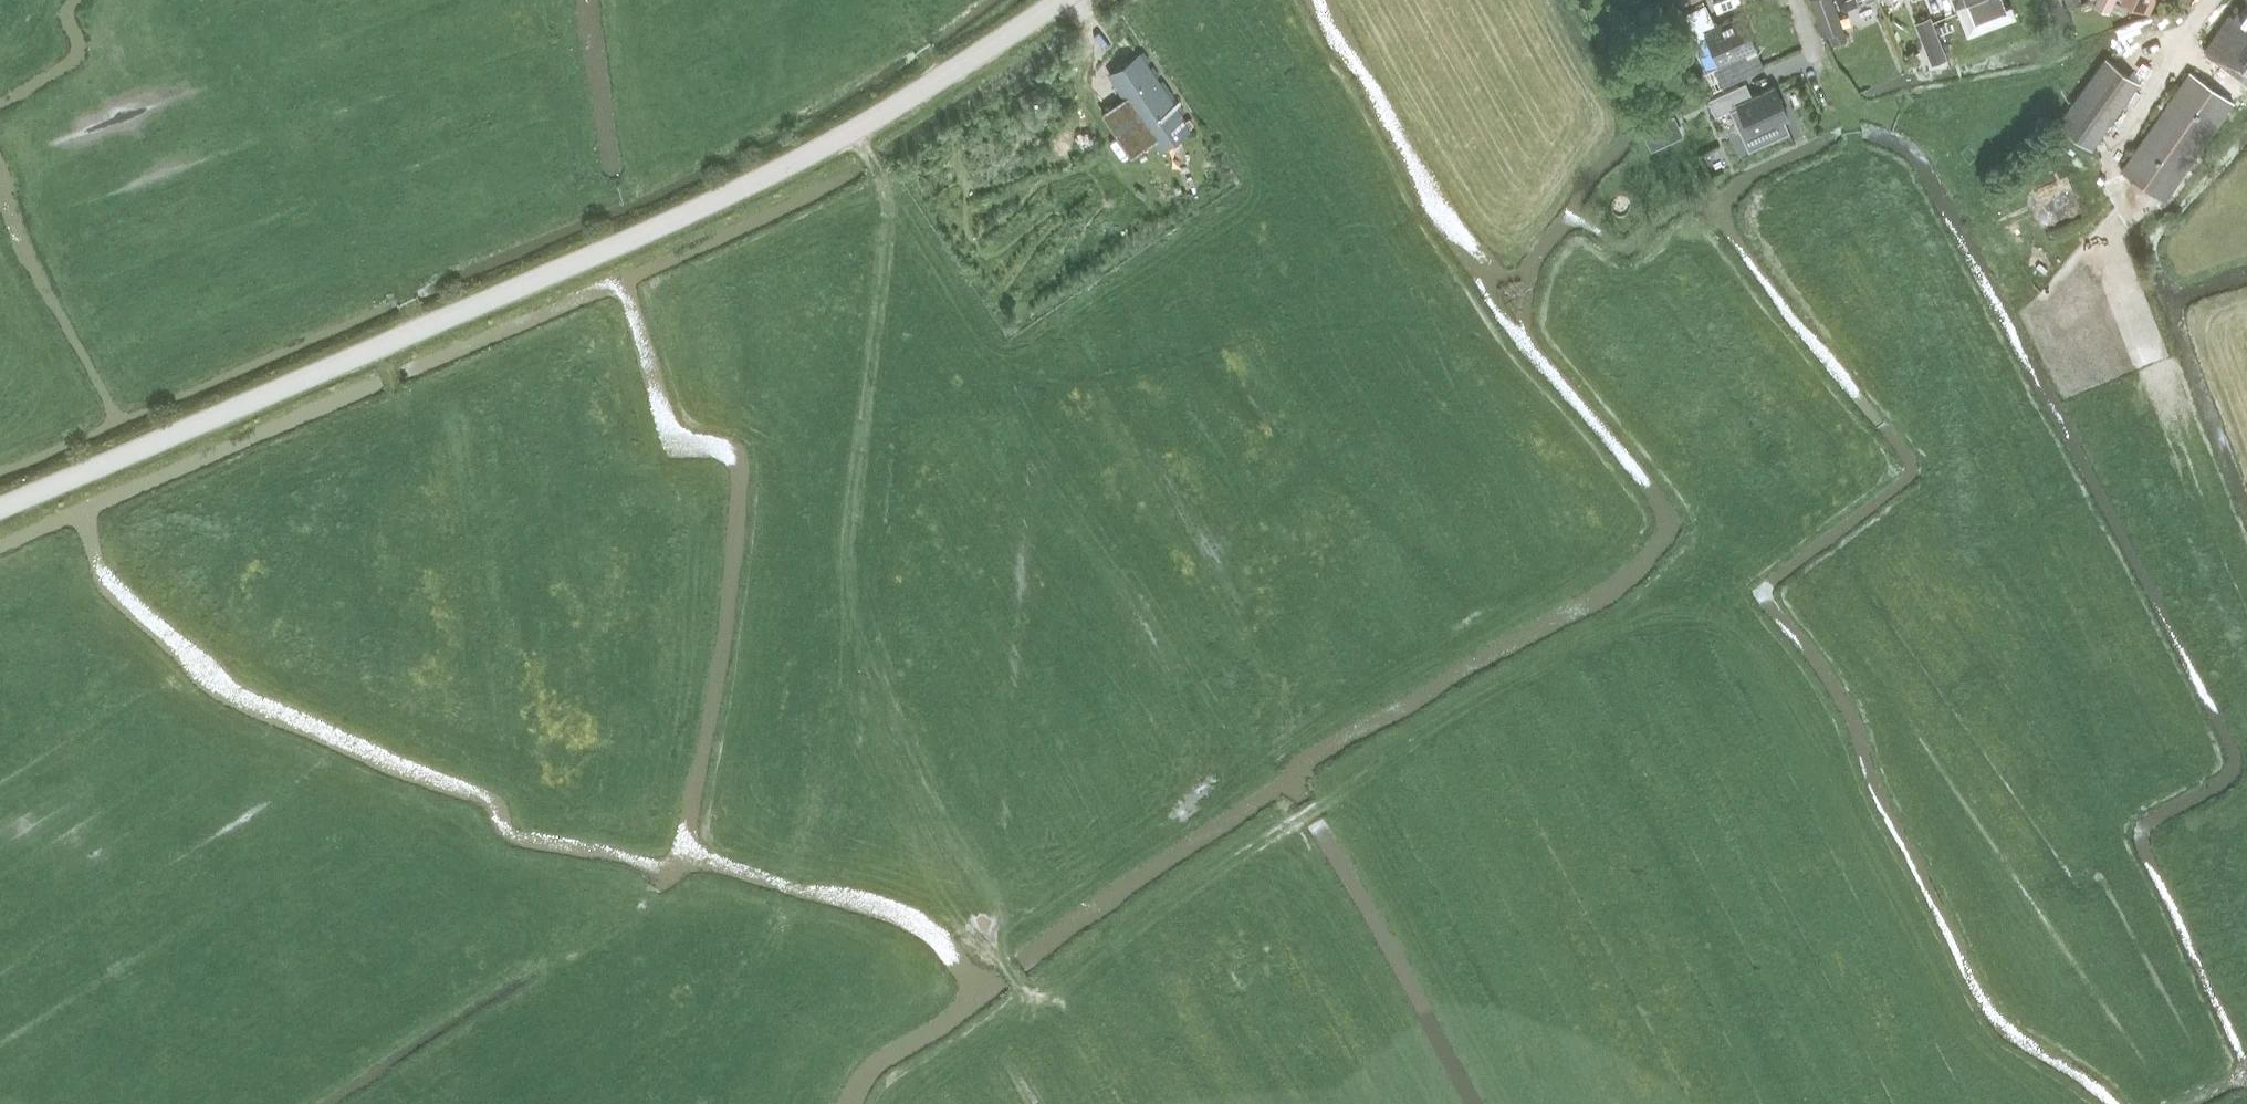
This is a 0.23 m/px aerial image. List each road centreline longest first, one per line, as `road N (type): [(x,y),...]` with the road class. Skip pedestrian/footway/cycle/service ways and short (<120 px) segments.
road 1 (tertiary): [(0,509),(732,193),(825,147),(1062,0)]
road 2 (track): [(1029,995),(848,673),(883,306),(881,182),(852,131)]
road 3 (track): [(1029,995),(1359,785)]
road 4 (track): [(934,1073),(1029,995)]

